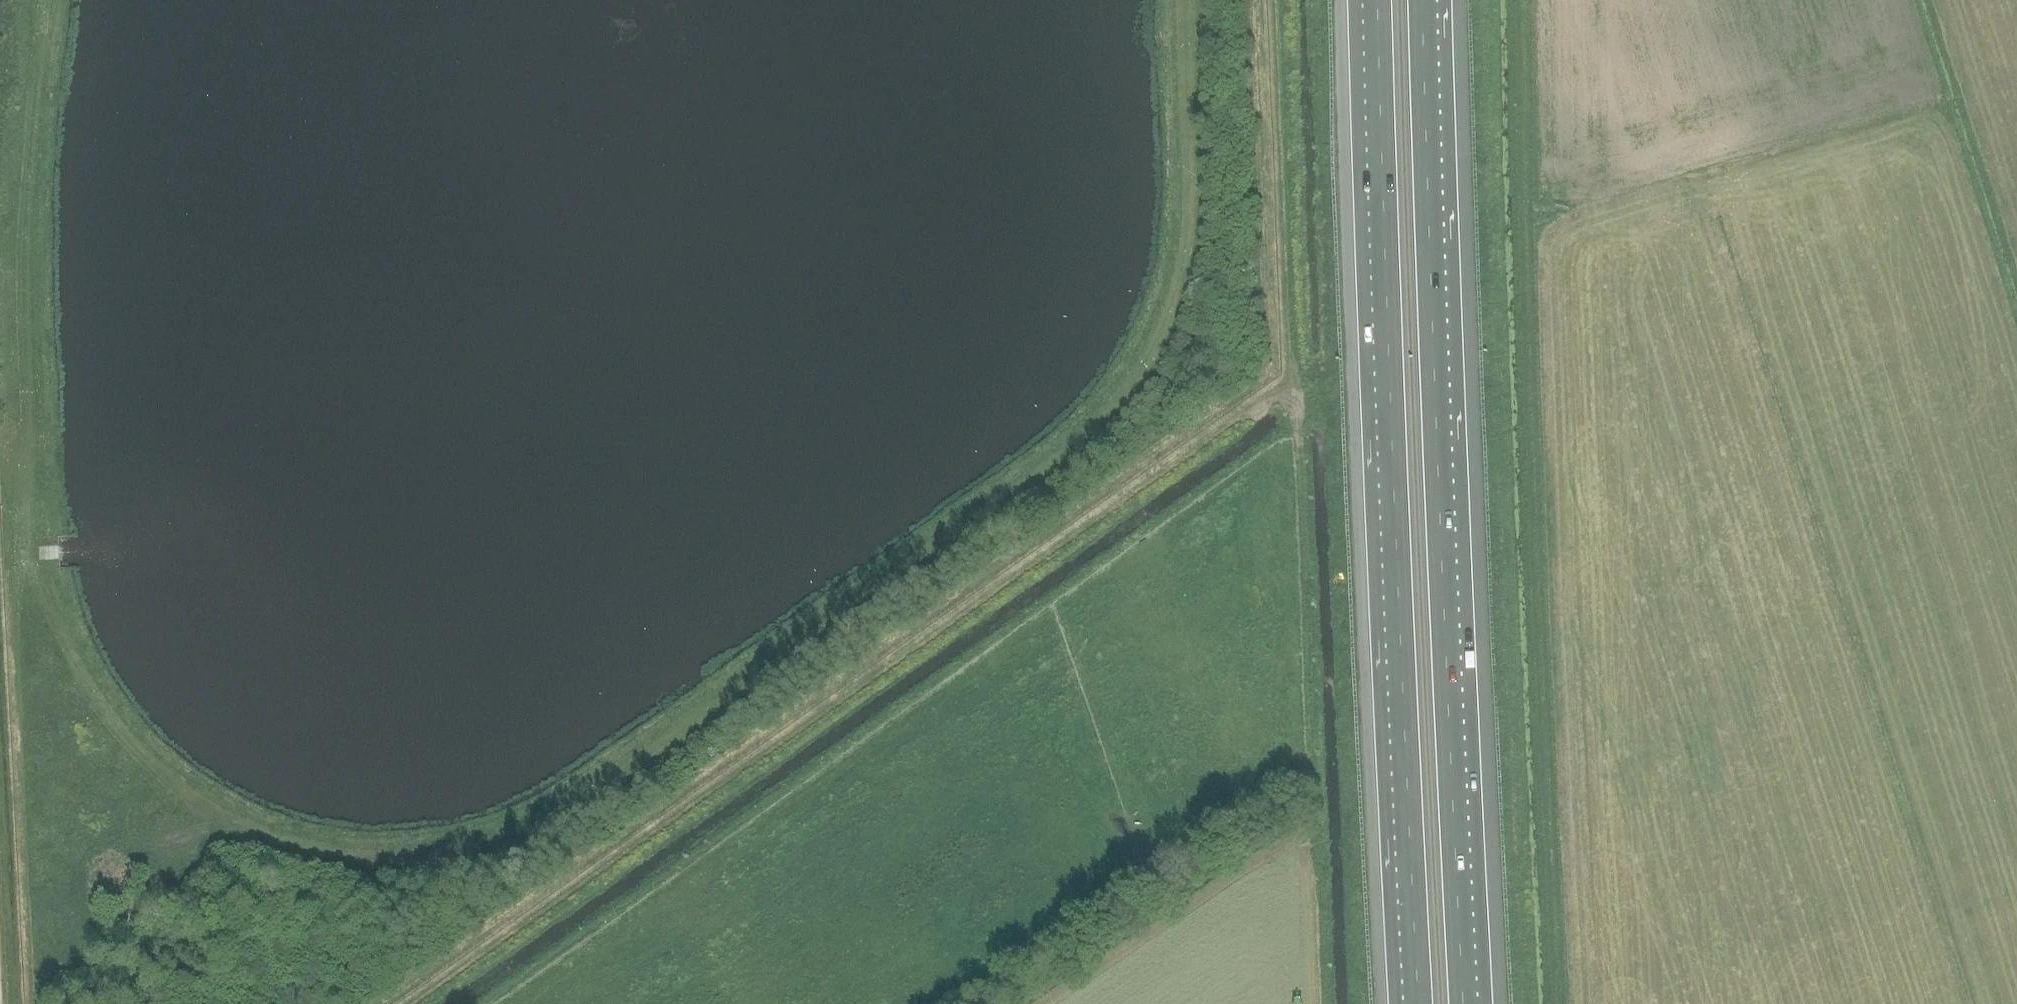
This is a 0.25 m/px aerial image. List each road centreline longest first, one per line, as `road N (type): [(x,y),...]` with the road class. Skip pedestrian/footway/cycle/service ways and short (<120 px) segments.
road 1 (motorway): [(1379,0),(1419,1003)]
road 2 (motorway): [(1464,1003),(1425,0)]

